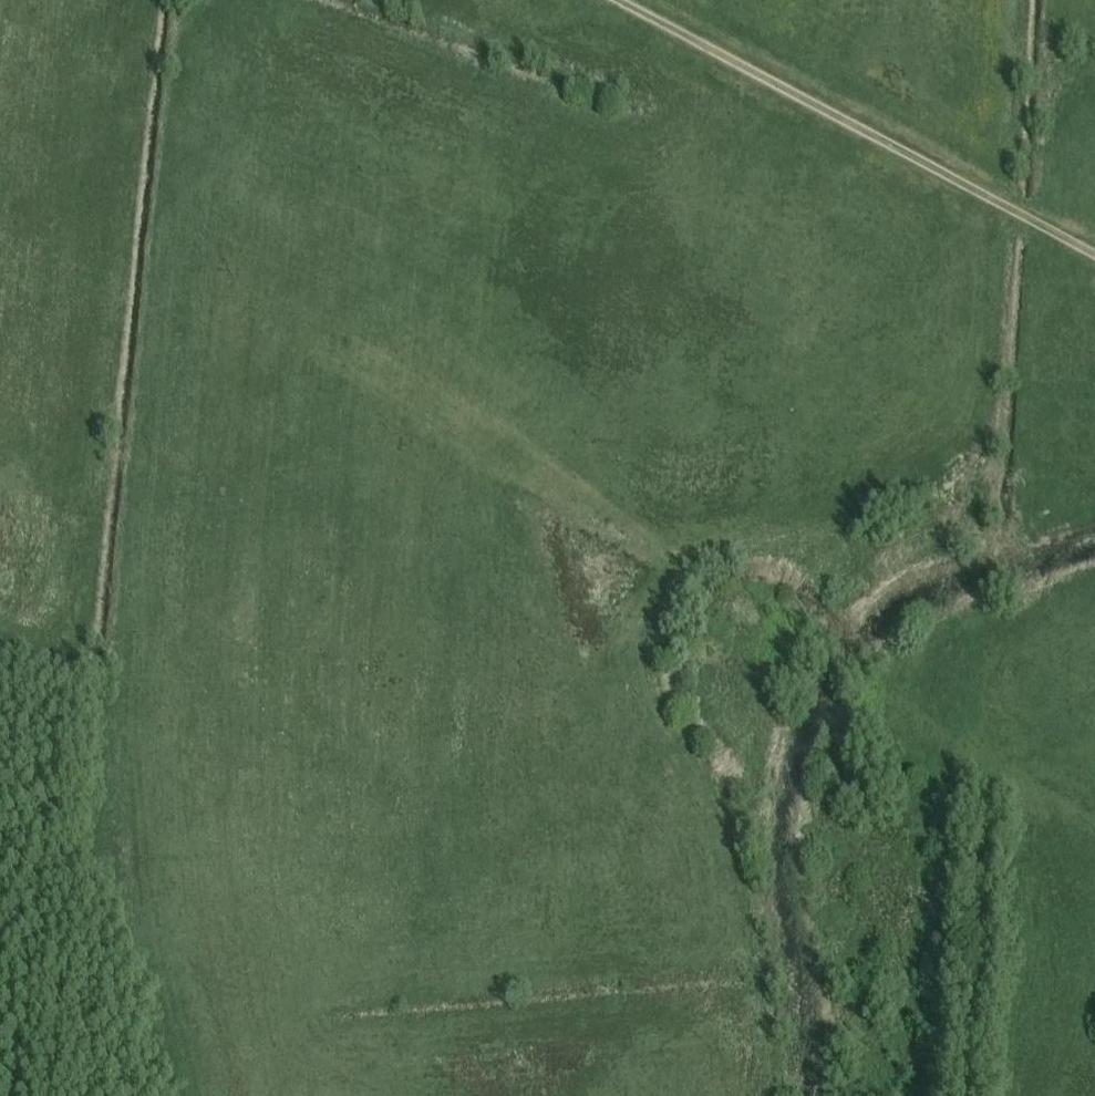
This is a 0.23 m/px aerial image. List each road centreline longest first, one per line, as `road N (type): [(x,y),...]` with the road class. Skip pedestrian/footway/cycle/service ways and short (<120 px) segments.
road 1 (track): [(613,0),(1094,257)]

